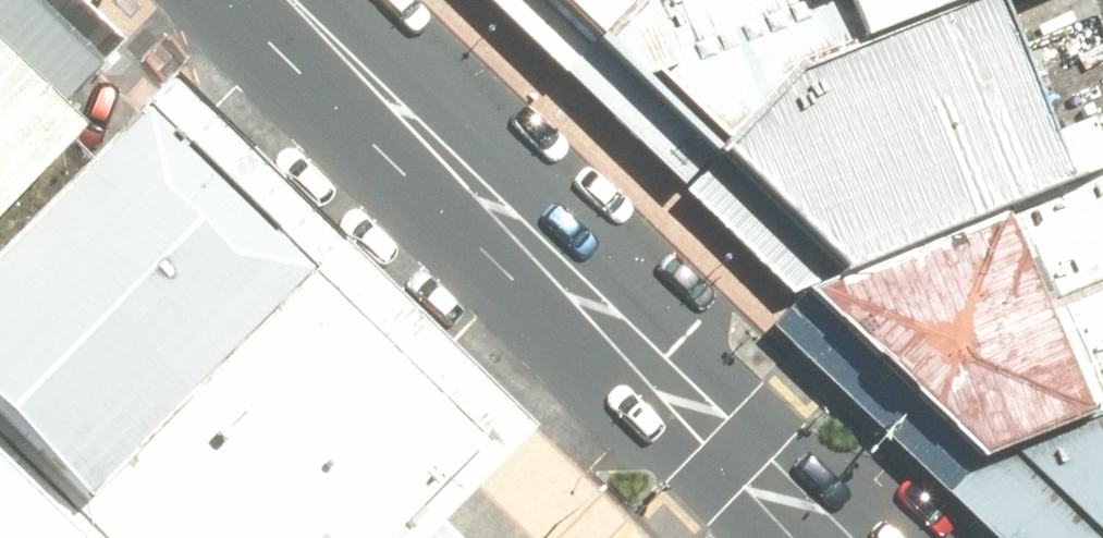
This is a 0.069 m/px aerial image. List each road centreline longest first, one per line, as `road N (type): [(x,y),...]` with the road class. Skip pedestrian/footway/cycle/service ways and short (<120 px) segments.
road 1 (primary): [(375,84),(782,412),(911,537)]
road 2 (primary): [(759,537),(705,485),(375,84)]

